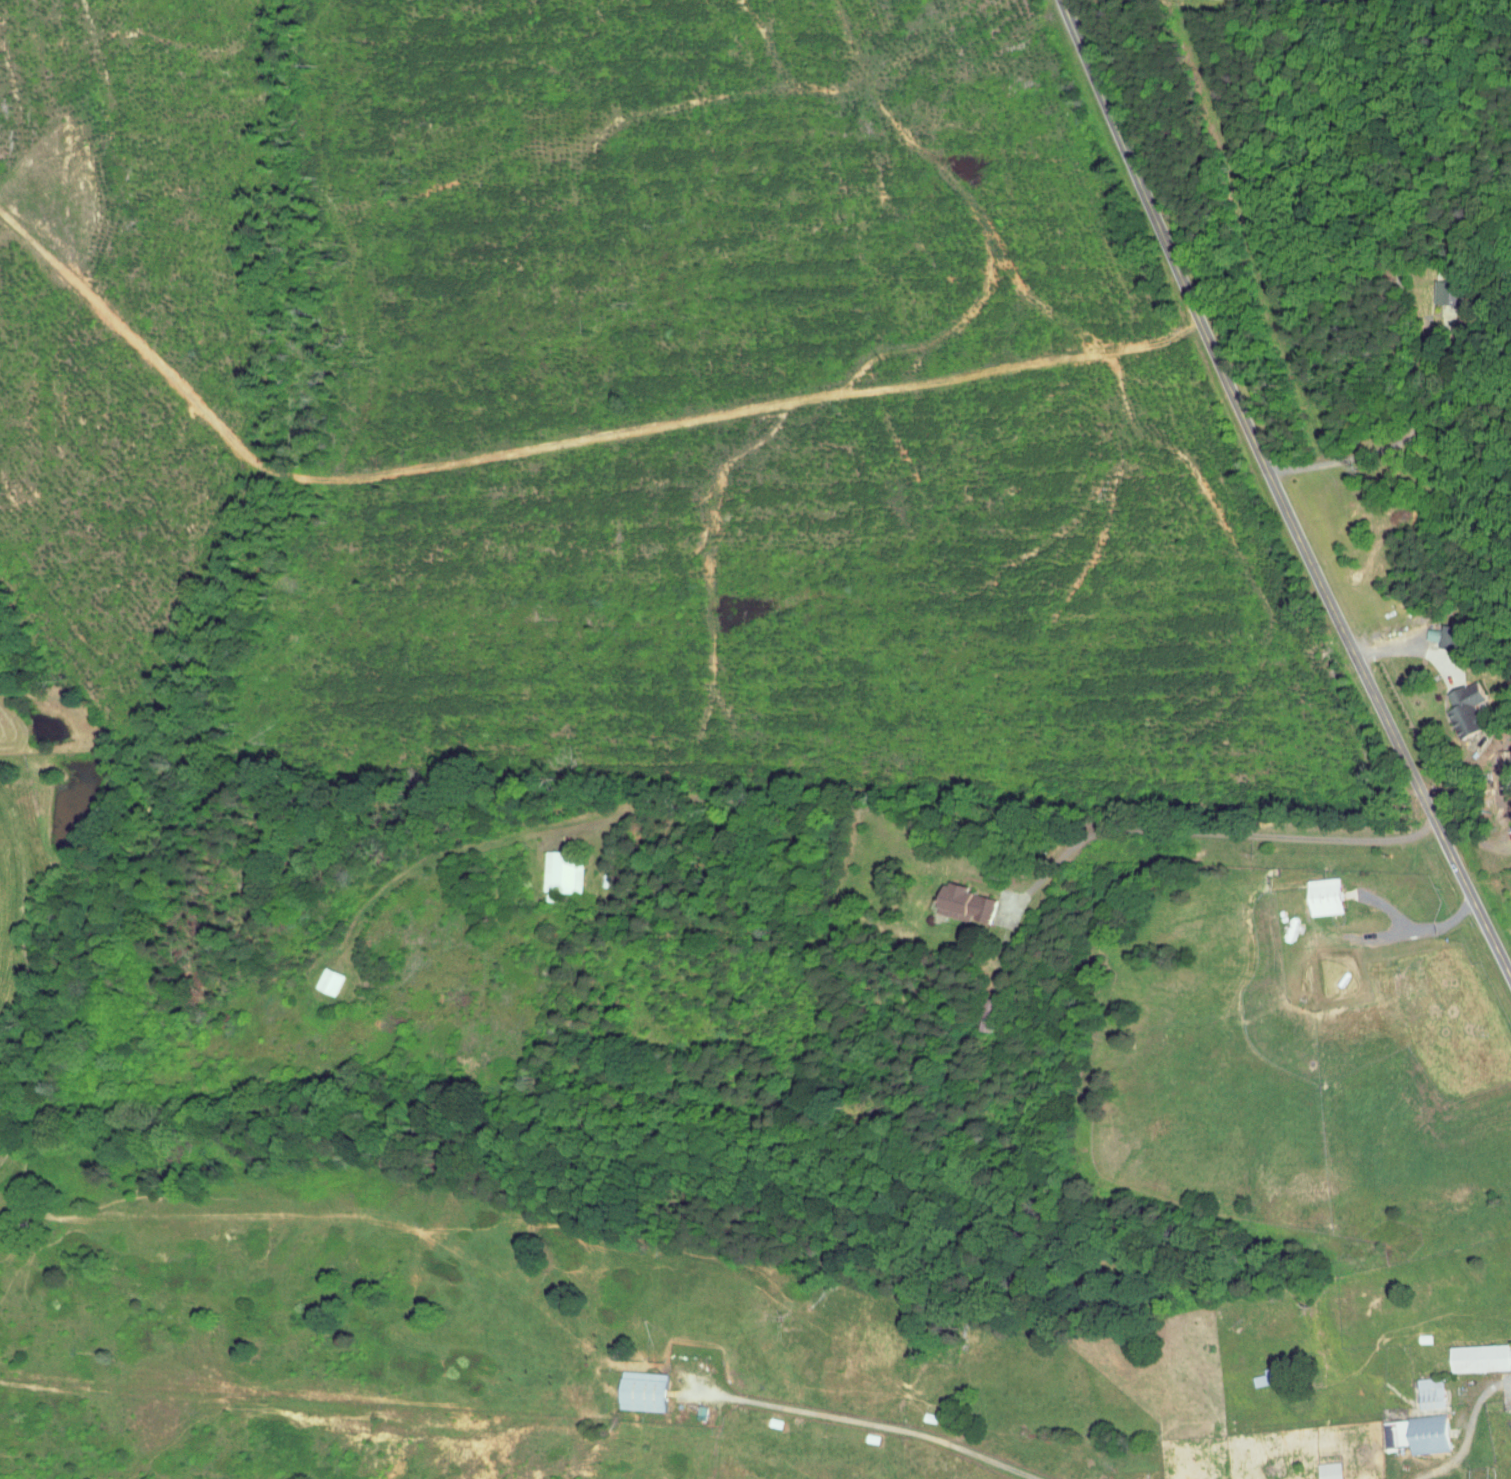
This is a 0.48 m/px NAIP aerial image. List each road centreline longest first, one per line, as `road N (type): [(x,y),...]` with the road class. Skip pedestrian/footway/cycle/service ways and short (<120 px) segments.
road 1 (residential): [(1510,977),(1275,488),(1058,0)]

